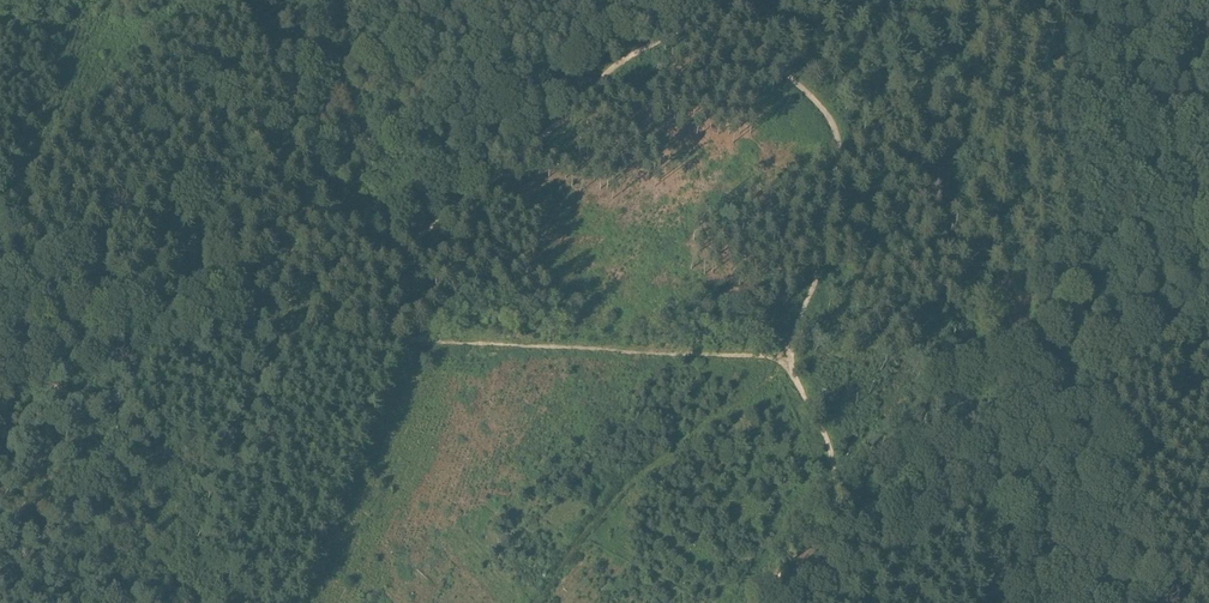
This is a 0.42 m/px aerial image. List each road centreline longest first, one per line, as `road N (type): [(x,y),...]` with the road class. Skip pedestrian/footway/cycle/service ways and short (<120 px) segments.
road 1 (track): [(787,359),(819,271),(838,143),(827,114),(760,45),(755,0)]
road 2 (track): [(843,524),(827,440),(787,359)]

